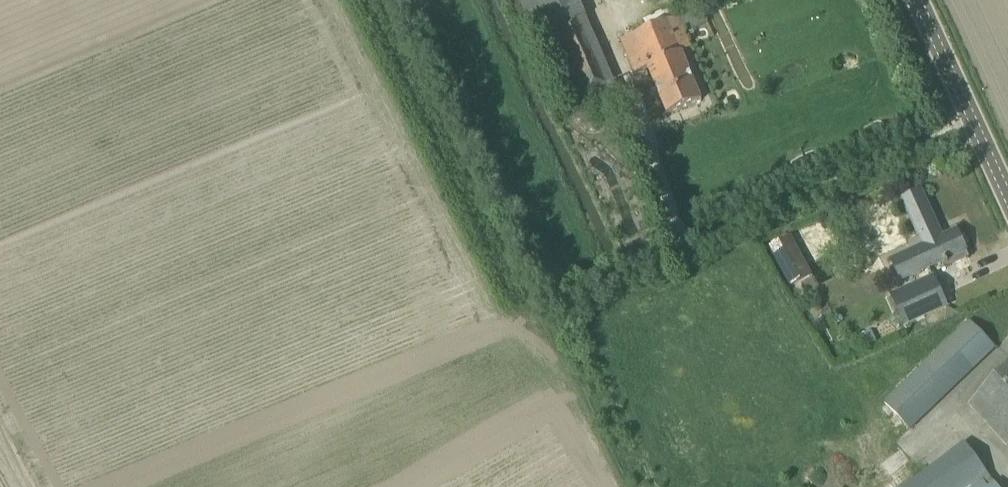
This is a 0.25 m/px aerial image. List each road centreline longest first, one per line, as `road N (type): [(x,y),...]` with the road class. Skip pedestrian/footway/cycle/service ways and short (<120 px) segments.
road 1 (unclassified): [(1007,206),(914,0)]

